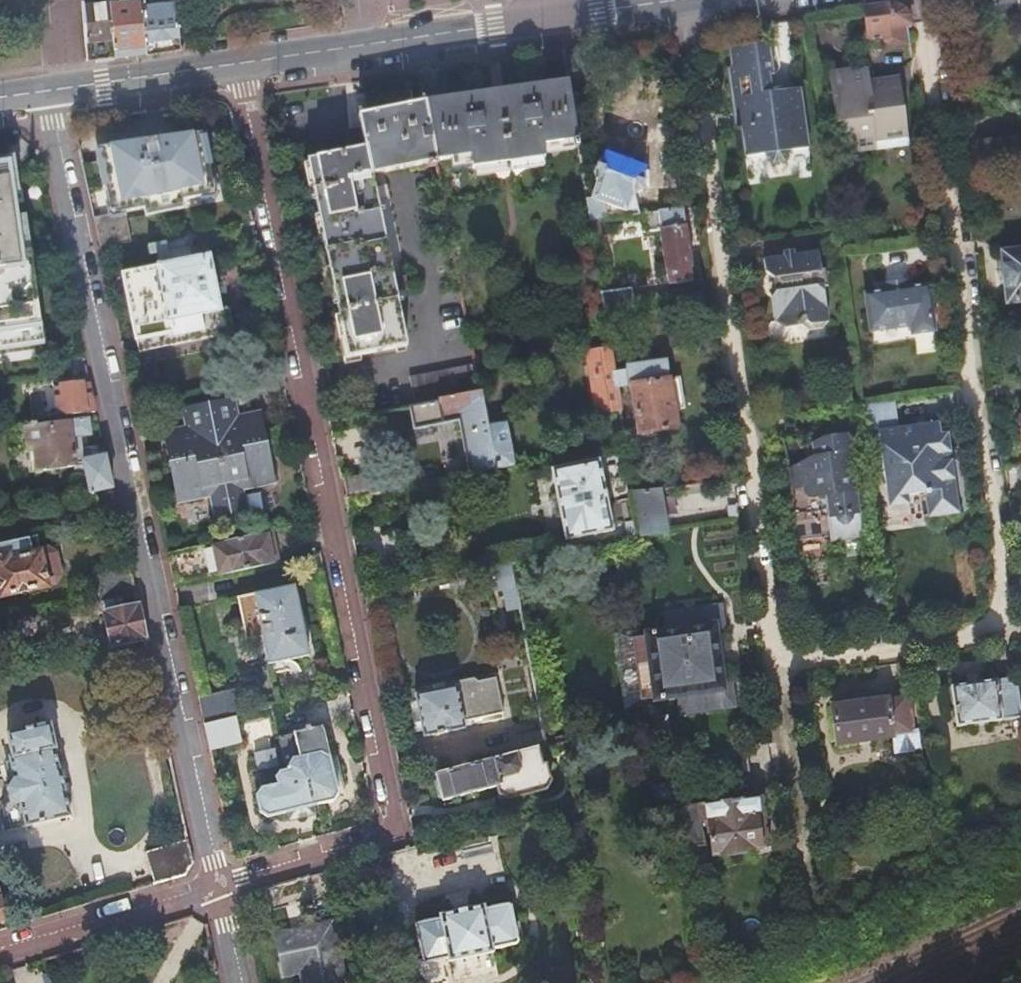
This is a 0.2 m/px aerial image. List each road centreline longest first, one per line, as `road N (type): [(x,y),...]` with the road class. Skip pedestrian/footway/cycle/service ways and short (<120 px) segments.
road 1 (residential): [(237,63),(392,811),(389,830),(378,839),(215,890)]
road 2 (residential): [(923,0),(1008,628),(777,662)]
road 3 (residential): [(215,890),(39,92)]
road 4 (residential): [(777,662),(689,0)]
road 5 (primary): [(237,63),(545,20)]
road 6 (residential): [(822,928),(777,662)]
road 7 (residential): [(215,890),(0,952)]
road 8 (primary): [(39,92),(237,63)]
road 9 (primary): [(545,20),(673,0)]

